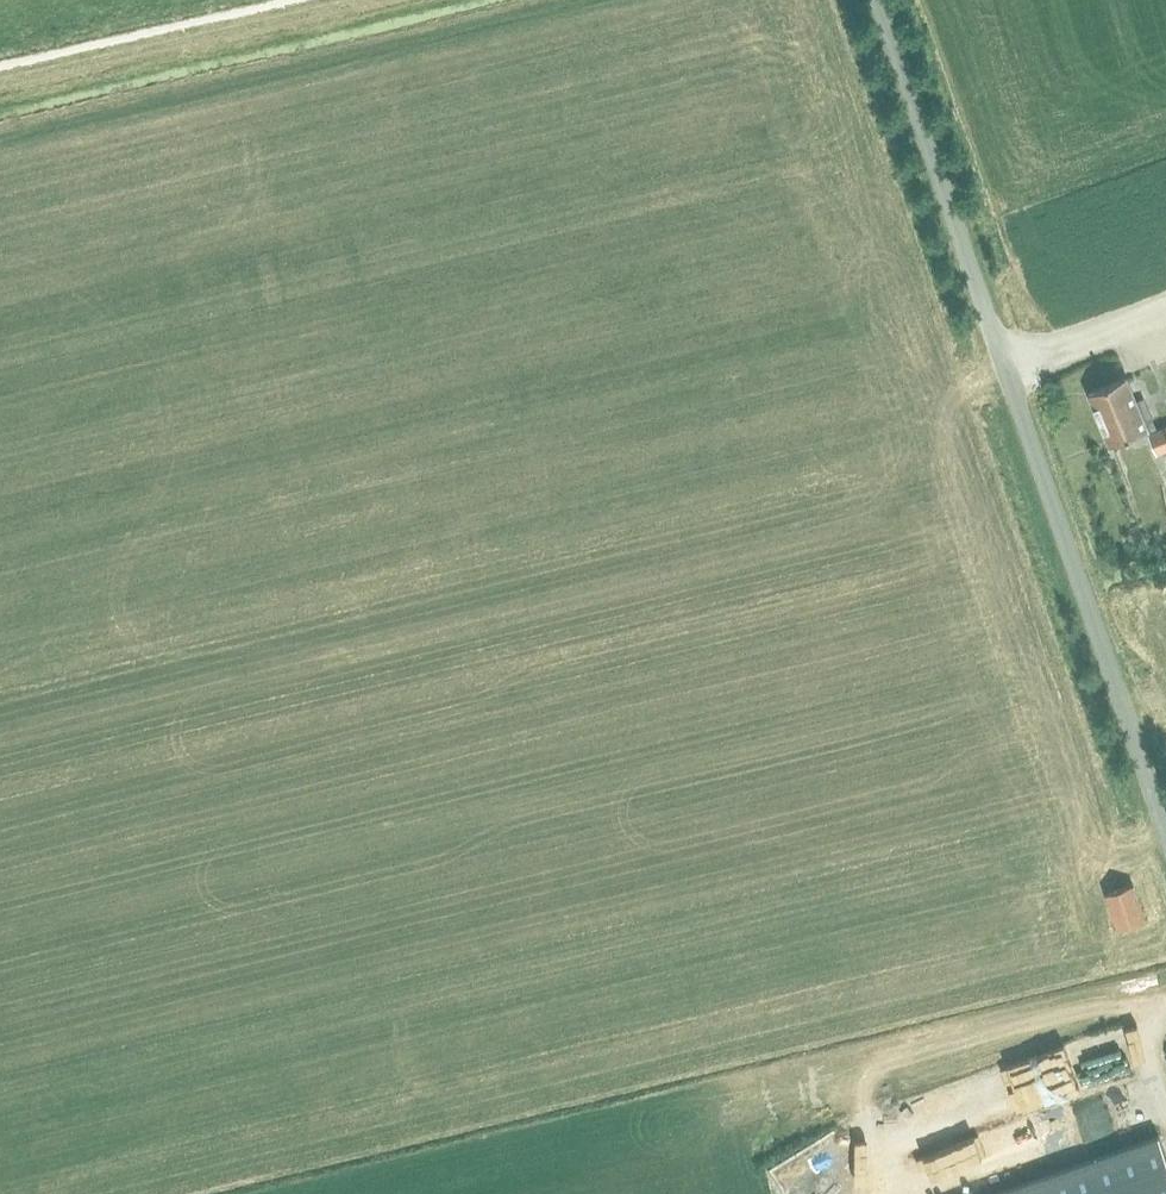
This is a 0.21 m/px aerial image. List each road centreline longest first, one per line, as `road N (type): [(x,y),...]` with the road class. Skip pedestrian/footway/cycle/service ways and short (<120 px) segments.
road 1 (unclassified): [(1165,829),(877,0)]

